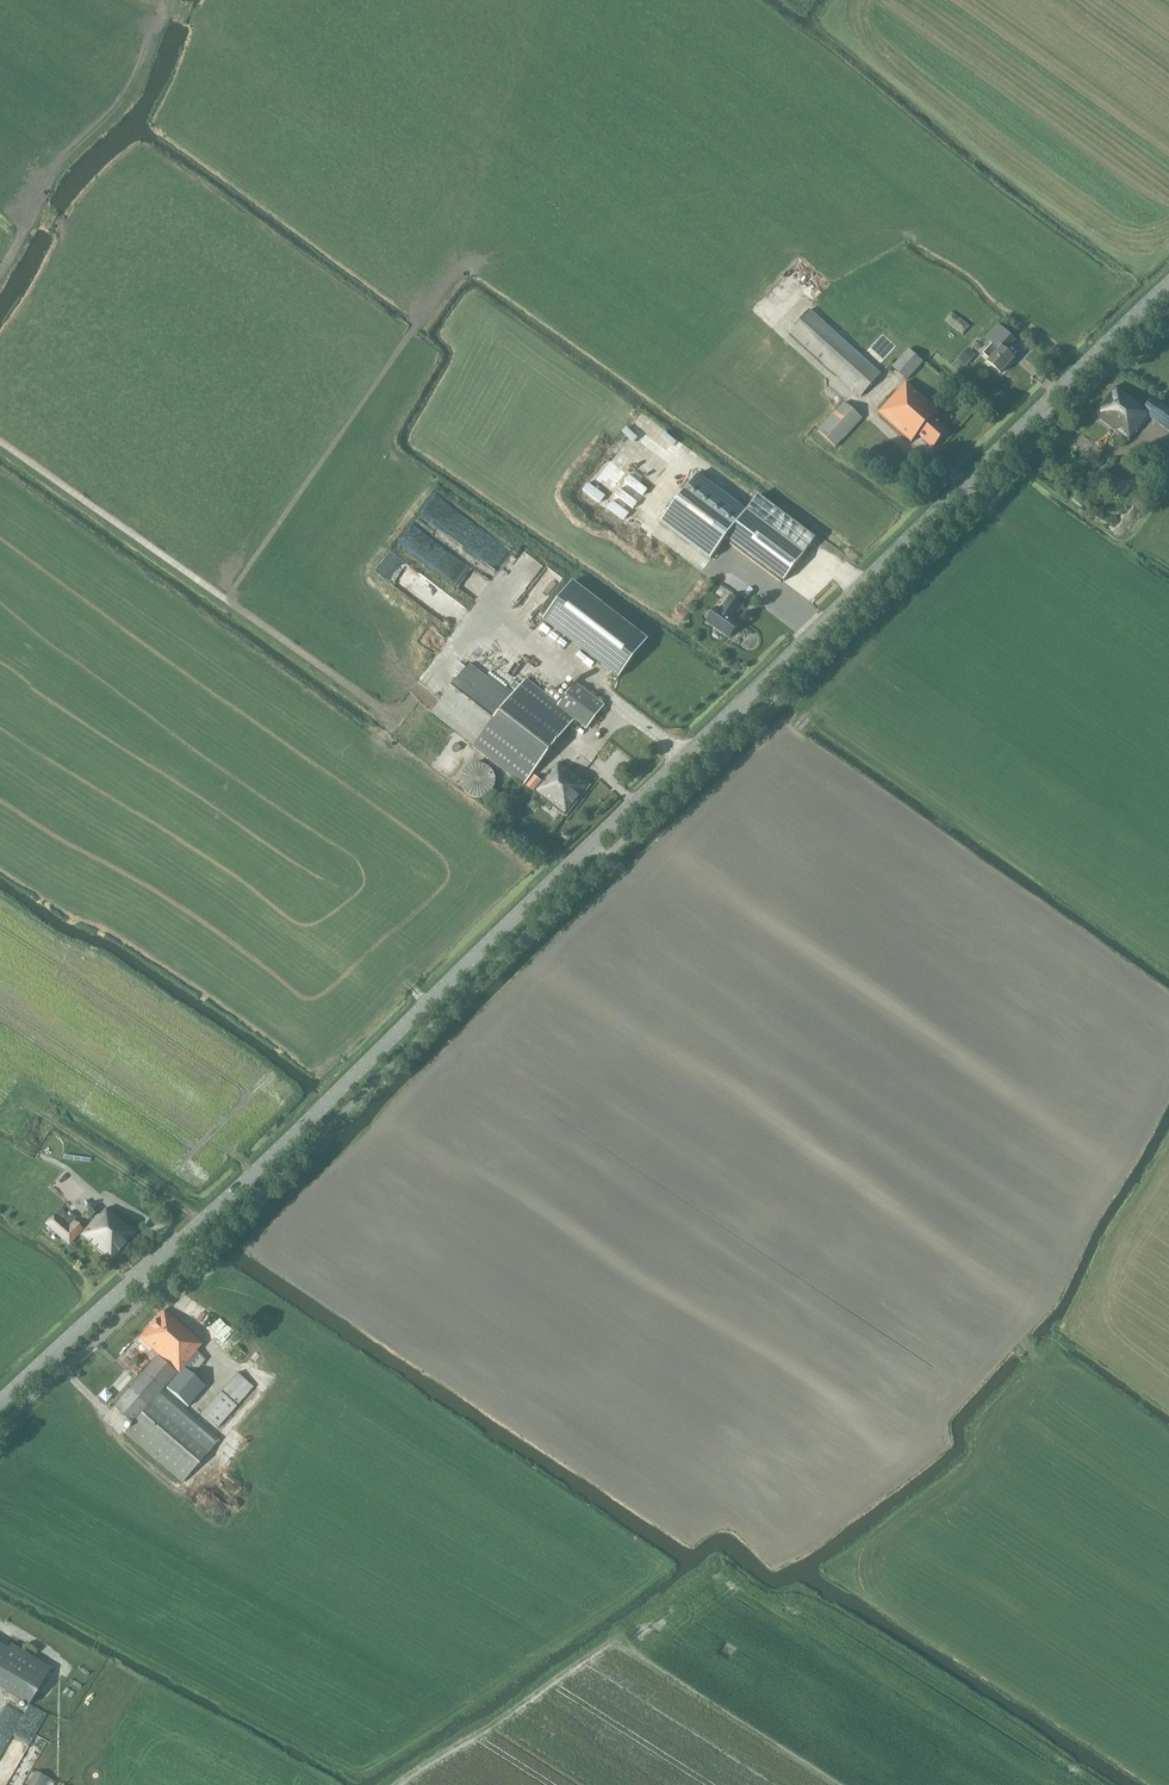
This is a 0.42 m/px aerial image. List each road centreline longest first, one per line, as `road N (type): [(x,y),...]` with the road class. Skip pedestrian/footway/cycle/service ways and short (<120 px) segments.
road 1 (tertiary): [(0,1404),(254,1172),(1168,285)]

